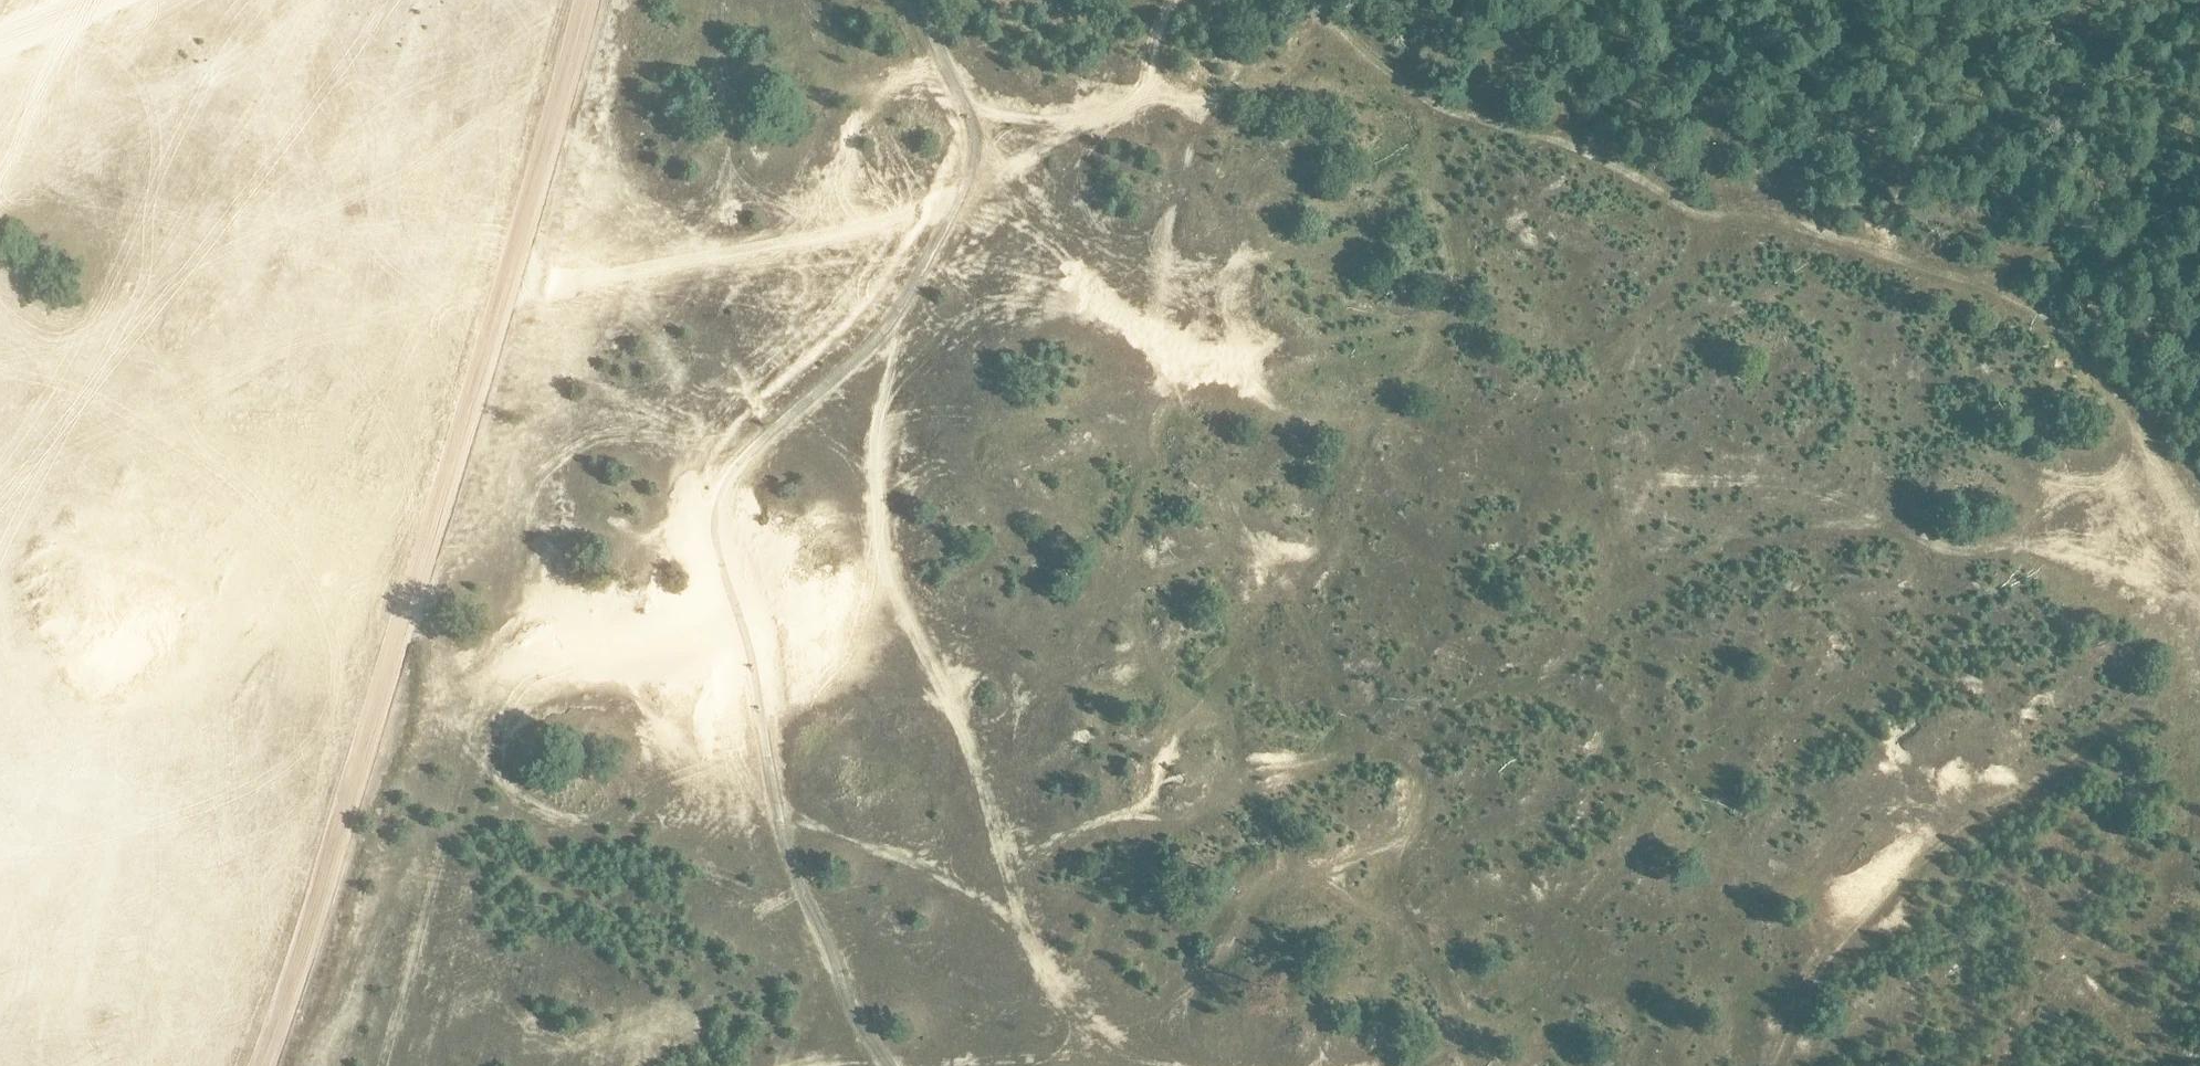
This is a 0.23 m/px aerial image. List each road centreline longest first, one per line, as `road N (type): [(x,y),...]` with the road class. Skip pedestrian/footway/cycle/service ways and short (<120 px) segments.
road 1 (track): [(1216,100),(1198,123),(1163,240),(1162,331),(1196,434),(1253,537),(1356,709),(1415,749),(1418,792),(1403,837),(1251,899),(1202,982),(1159,1015),(1107,1031)]
road 2 (track): [(265,1065),(587,0)]
road 3 (track): [(2199,514),(2186,484),(2065,334),(2030,311),(1778,220),(1706,216),(1564,142),(1434,104),(1372,60),(1323,0)]
road 4 (track): [(1415,749),(1446,715),(1483,694),(1576,666),(1632,595),(1685,552),(1768,528),(1898,526),(1945,546),(1985,547),(2057,533),(2199,573)]
road 5 (track): [(889,326),(873,474),(899,600),(963,719),(1028,931),(1107,1031),(1179,1065)]
road 6 (track): [(1776,1065),(1796,1014),(1852,930),(1917,863),(2154,700),(2177,674),(2199,618)]
road 7 (track): [(731,476),(738,276),(717,78),(726,0)]
road 8 (track): [(962,198),(843,239),(750,245),(673,216),(557,116)]
road 9 (track): [(1335,21),(1261,48),(1216,100),(1155,95),(1095,112),(965,104)]
road 10 (track): [(817,1065),(1100,1054),(1166,1065)]
road 11 (track): [(779,808),(926,867),(1028,931)]
road 12 (track): [(0,173),(93,3)]

